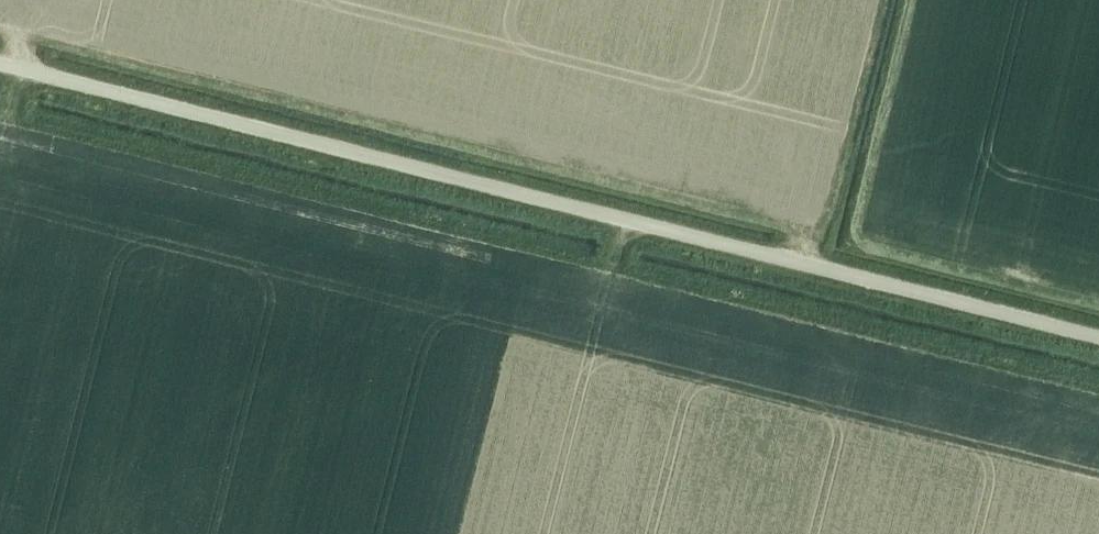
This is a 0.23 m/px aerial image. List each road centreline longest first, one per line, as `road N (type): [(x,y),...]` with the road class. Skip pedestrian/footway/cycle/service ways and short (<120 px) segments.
road 1 (unclassified): [(0,57),(1098,323)]

